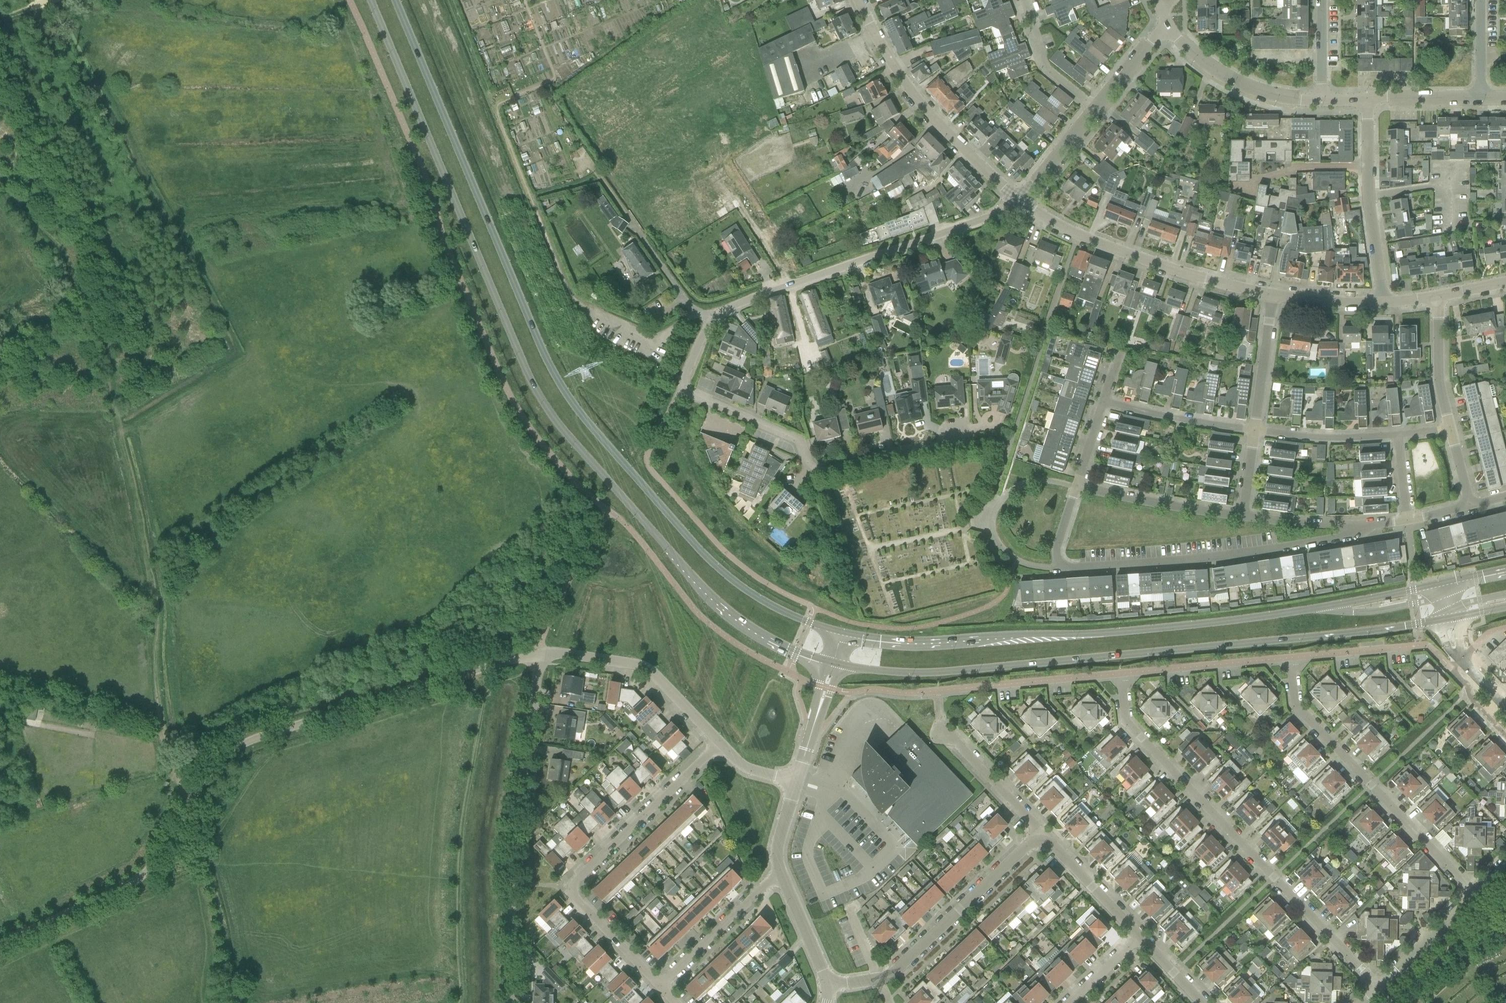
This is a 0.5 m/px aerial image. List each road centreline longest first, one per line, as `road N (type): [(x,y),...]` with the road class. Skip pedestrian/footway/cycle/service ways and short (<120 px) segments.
road 1 (secondary): [(370,0),(512,336),(566,434),(729,615),(827,663)]
road 2 (secondary): [(842,634),(732,580),(577,408),(534,334),(395,0)]
road 3 (unclassified): [(0,948),(141,880),(168,851),(195,793),(240,746),(539,652)]
road 4 (secondary): [(1444,586),(1135,631),(966,642),(842,634)]
road 5 (secondary): [(841,665),(976,671),(1441,621)]
road 6 (residential): [(1378,988),(1124,722),(1120,673)]
road 7 (track): [(115,420),(154,604),(159,727),(187,810)]
road 8 (unclassified): [(511,1002),(513,875),(539,652)]
road 9 (residential): [(660,987),(573,888),(720,745)]
road 10 (residential): [(1479,896),(1294,703),(1290,658)]
road 11 (residential): [(1058,568),(1287,550),(1351,536),(1358,525)]
road 12 (residential): [(944,443),(821,470),(810,467),(802,445),(679,388)]
road 13 (residential): [(791,281),(722,158),(717,100),(673,34)]
road 14 (residential): [(828,982),(879,980),(900,969),(1041,832)]
road 15 (unclassified): [(1000,481),(1079,231)]
road 16 (residential): [(861,0),(930,120),(1018,199)]
road 17 (unclassified): [(791,281),(1018,199)]
road 18 (residential): [(720,745),(645,667),(539,652)]
road 19 (residential): [(1079,231),(1190,275),(1278,293)]
road 20 (residential): [(1384,297),(1367,101)]
road 21 (residential): [(1076,487),(1026,482),(991,518),(998,544),(1017,561),(1058,568)]
road 22 (residential): [(1322,102),(1252,89),(1205,63),(1163,24)]
road 23 (residential): [(1076,487),(1246,516)]
road 24 (residential): [(1120,673),(1290,658)]
road 25 (residential): [(660,987),(786,878)]
road 26 (residential): [(1256,431),(1100,411)]
road 27 (residential): [(1139,936),(1041,832)]
road 28 (residential): [(1041,832),(940,733)]
road 29 (residential): [(1256,431),(1278,293)]
road 30 (residential): [(1456,430),(1444,372),(1444,292)]
road 31 (residential): [(1394,436),(1256,431)]
road 32 (residential): [(1096,109),(1041,62),(1021,0)]
road 33 (residential): [(1378,988),(1479,896)]
road 34 (residential): [(990,686),(1120,673)]
road 35 (residential): [(1290,658),(1413,646)]

